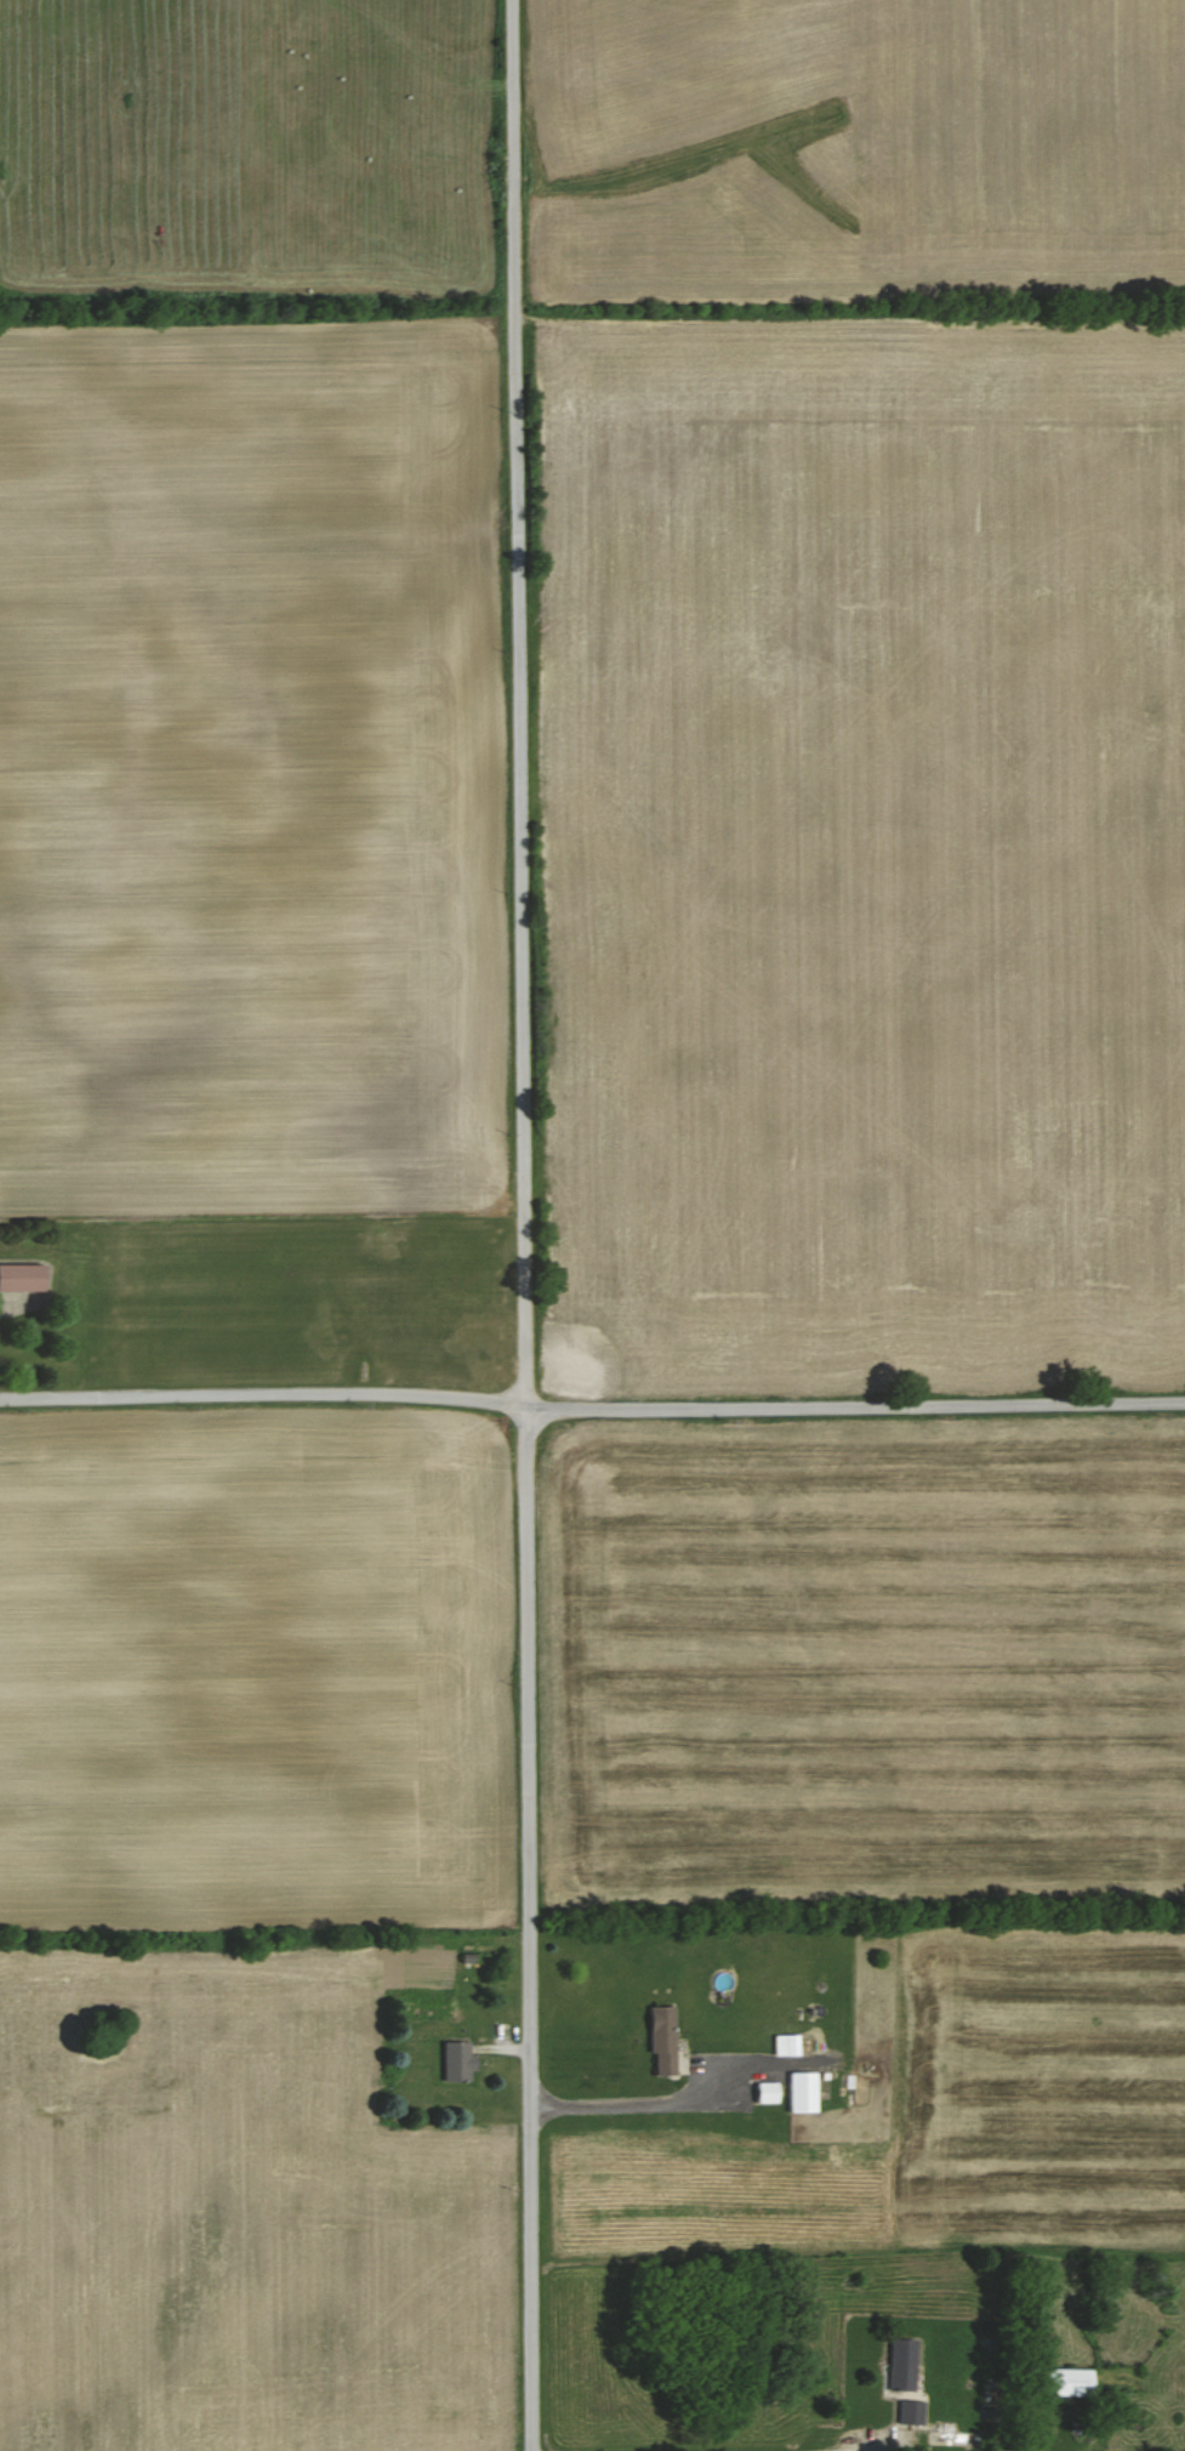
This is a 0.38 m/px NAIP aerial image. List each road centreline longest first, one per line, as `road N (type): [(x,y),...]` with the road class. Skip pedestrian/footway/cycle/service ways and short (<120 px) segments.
road 1 (tertiary): [(513,0),(534,2450)]
road 2 (tertiary): [(525,1410),(1184,1405)]
road 3 (tertiary): [(0,1399),(354,1395),(525,1404)]

